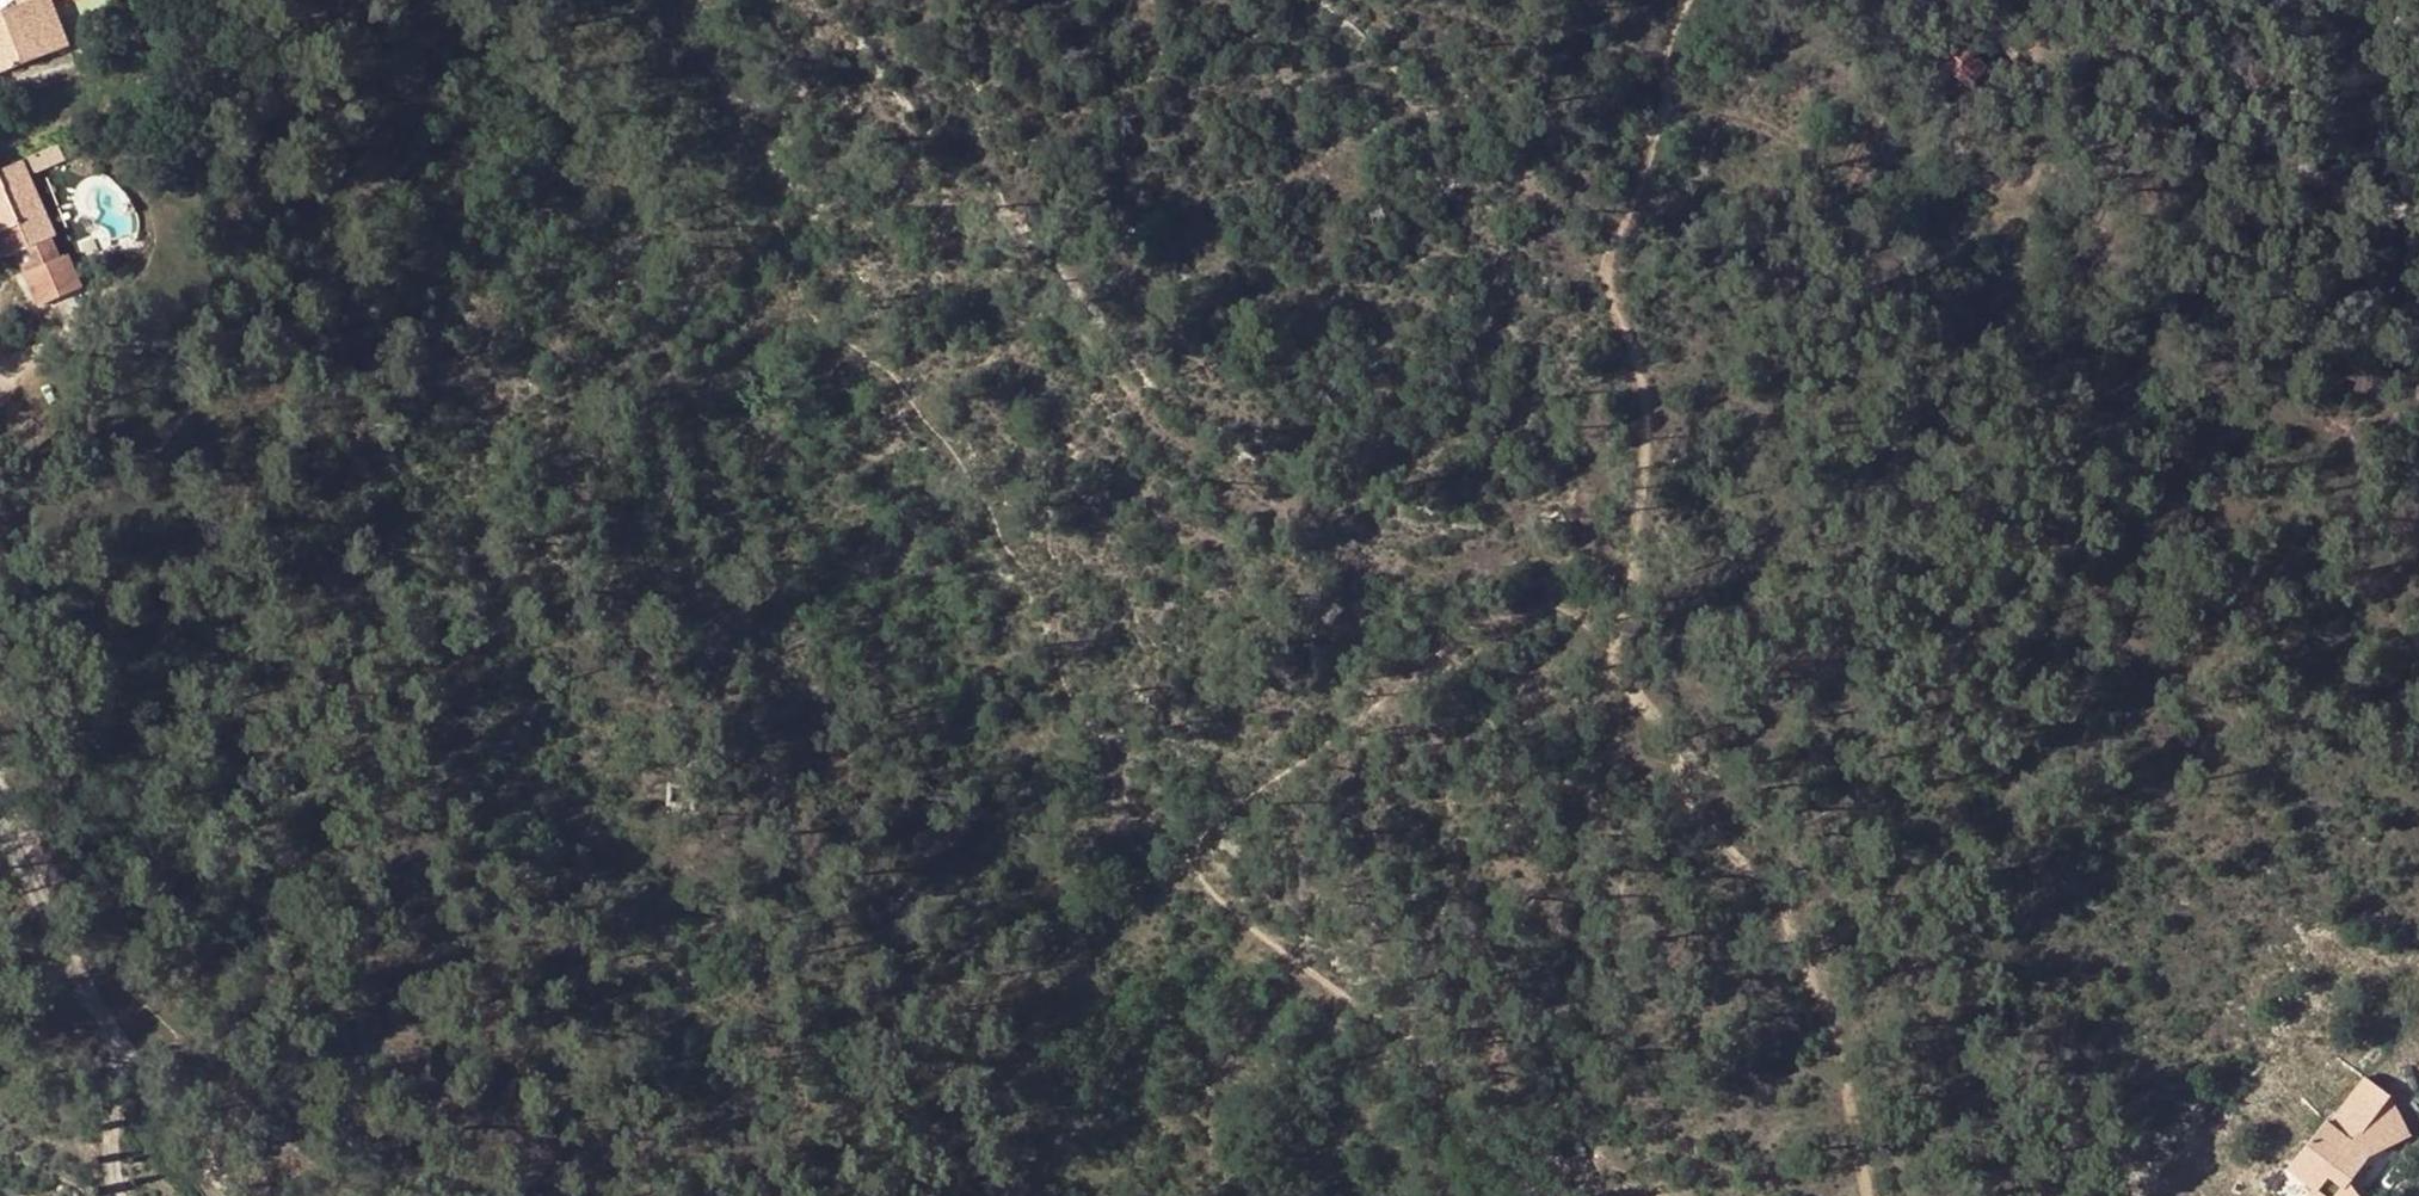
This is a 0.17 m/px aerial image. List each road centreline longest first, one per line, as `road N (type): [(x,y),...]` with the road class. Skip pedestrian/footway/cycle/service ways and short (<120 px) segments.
road 1 (unclassified): [(0,821),(149,1103),(198,1159)]

